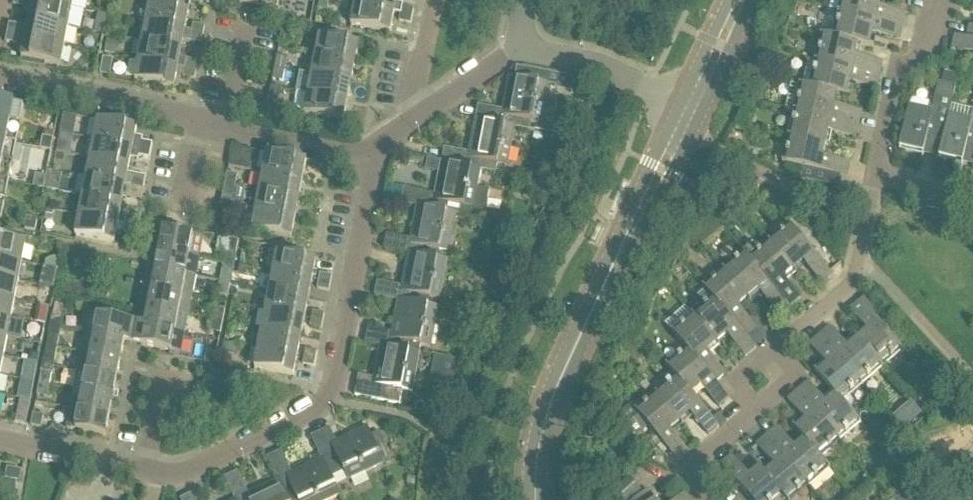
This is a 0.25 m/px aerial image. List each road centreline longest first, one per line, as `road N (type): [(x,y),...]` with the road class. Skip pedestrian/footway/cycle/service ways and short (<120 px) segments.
road 1 (residential): [(158,474),(194,468),(330,397),(374,160)]
road 2 (residential): [(701,499),(682,479),(758,415),(736,389),(857,281),(875,178)]
road 3 (tertiary): [(539,499),(554,399),(680,121)]
road 4 (residential): [(374,160),(0,77)]
road 5 (residential): [(875,178),(900,63),(949,0)]
road 6 (residential): [(680,121),(582,62),(519,50)]
road 7 (residential): [(0,441),(158,474)]
road 8 (tertiary): [(680,121),(738,0)]
road 9 (residential): [(519,50),(411,123)]
road 10 (residential): [(411,123),(435,0)]

